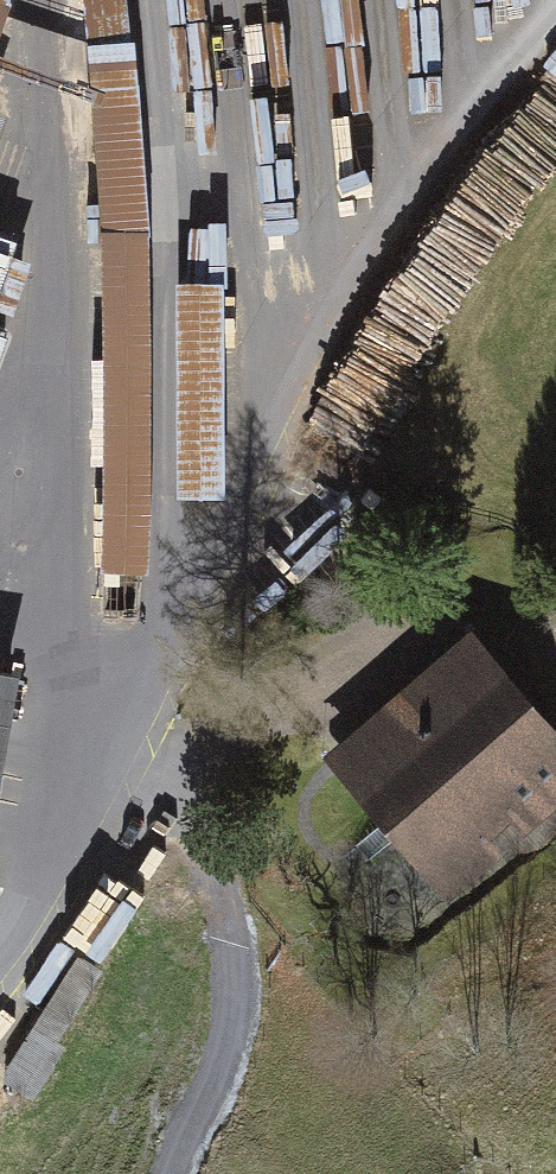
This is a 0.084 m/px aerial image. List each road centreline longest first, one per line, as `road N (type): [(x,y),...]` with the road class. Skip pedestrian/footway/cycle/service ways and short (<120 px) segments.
road 1 (residential): [(0,979),(55,914),(184,710),(281,449),(481,82),(543,0)]
road 2 (track): [(175,1173),(220,1069),(237,992),(236,925),(201,828),(148,767)]

